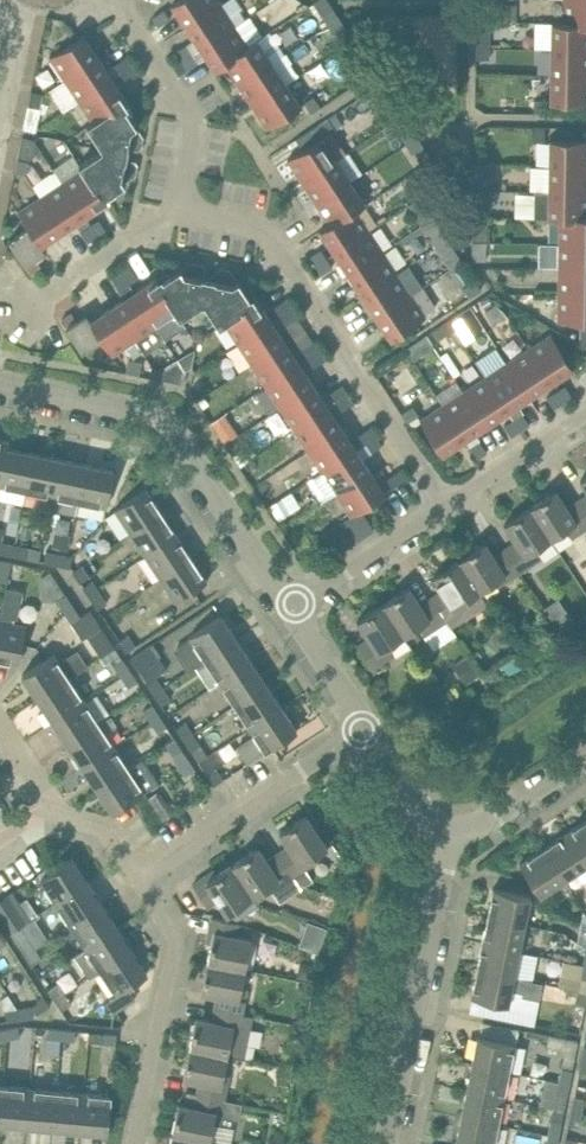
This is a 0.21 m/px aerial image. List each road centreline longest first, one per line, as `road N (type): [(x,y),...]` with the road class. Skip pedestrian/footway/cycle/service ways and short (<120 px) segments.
road 1 (residential): [(185,206),(259,226),(435,506)]
road 2 (residential): [(295,598),(162,412),(0,376)]
road 3 (residential): [(388,1143),(448,841)]
road 4 (residential): [(126,1143),(176,977),(173,924),(137,860)]
road 5 (residential): [(137,860),(367,725)]
road 6 (residential): [(185,206),(189,85),(129,0)]
road 7 (residential): [(33,311),(185,206)]
road 8 (residential): [(435,506),(585,407)]
road 9 (residential): [(295,598),(435,506)]
road 10 (residential): [(585,751),(448,841)]
road 11 (residential): [(367,725),(295,598)]
road 12 (residential): [(448,841),(367,725)]
road 13 (residential): [(0,118),(12,52),(2,0)]

